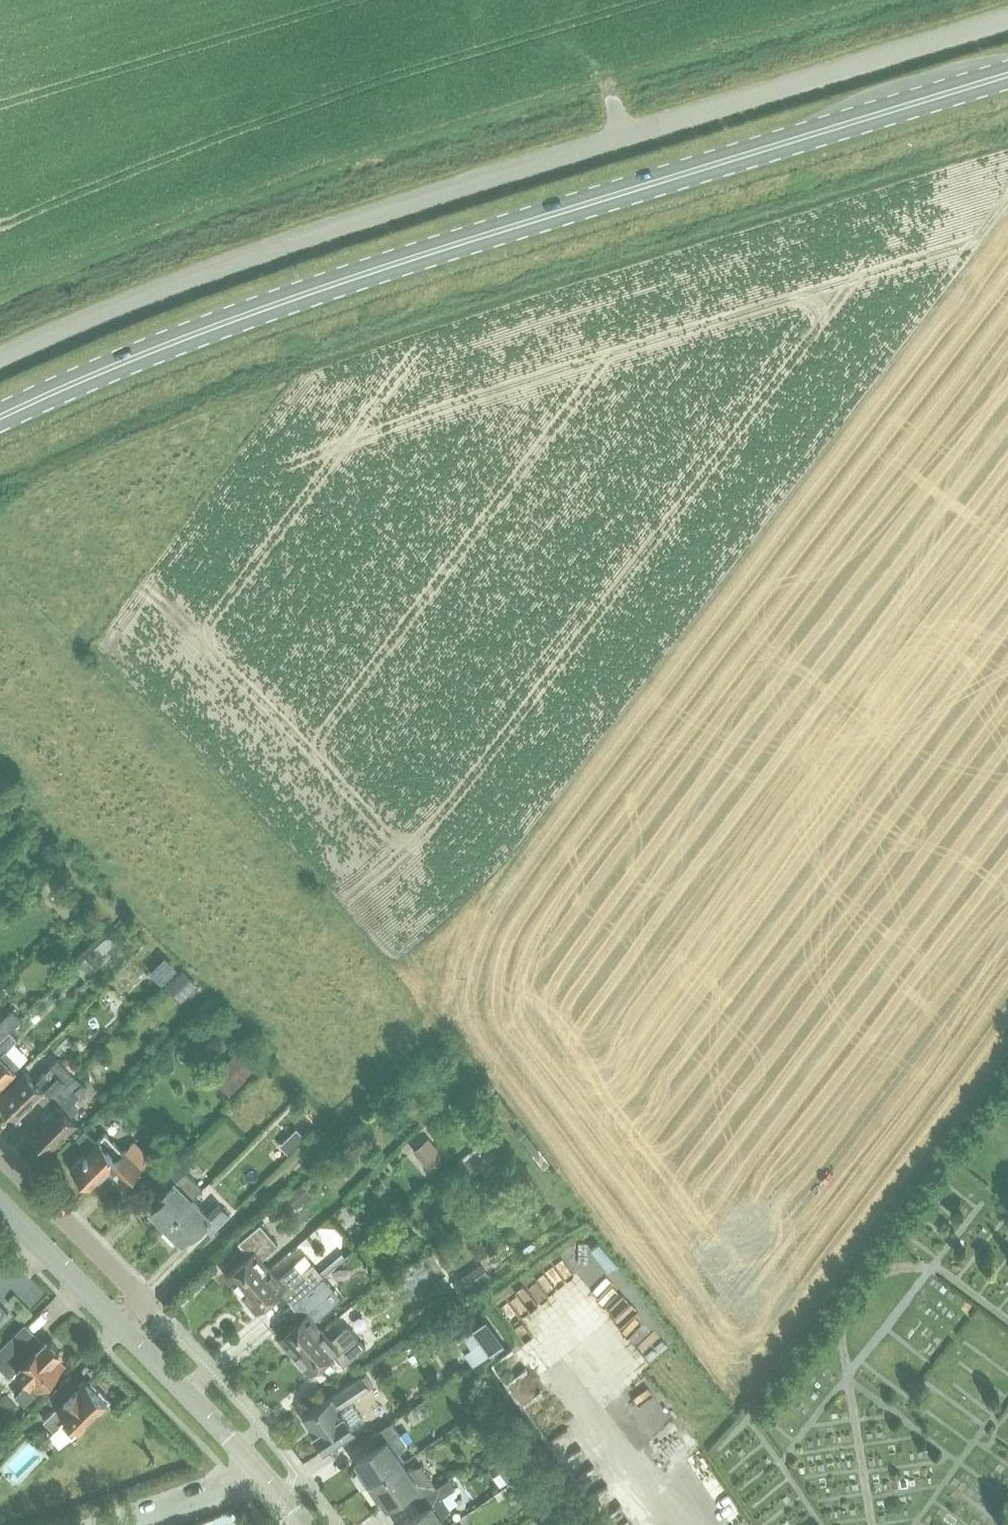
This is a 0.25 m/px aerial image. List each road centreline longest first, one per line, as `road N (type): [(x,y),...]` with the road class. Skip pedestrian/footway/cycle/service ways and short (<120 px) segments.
road 1 (primary): [(0,418),(328,286),(1007,75)]
road 2 (unclassified): [(0,358),(283,245),(1007,20)]
road 3 (residential): [(122,1325),(148,1302),(0,1155)]
road 4 (tertiary): [(260,1471),(122,1325)]
road 5 (tertiary): [(122,1325),(0,1204)]
road 6 (residential): [(123,1523),(260,1471)]

